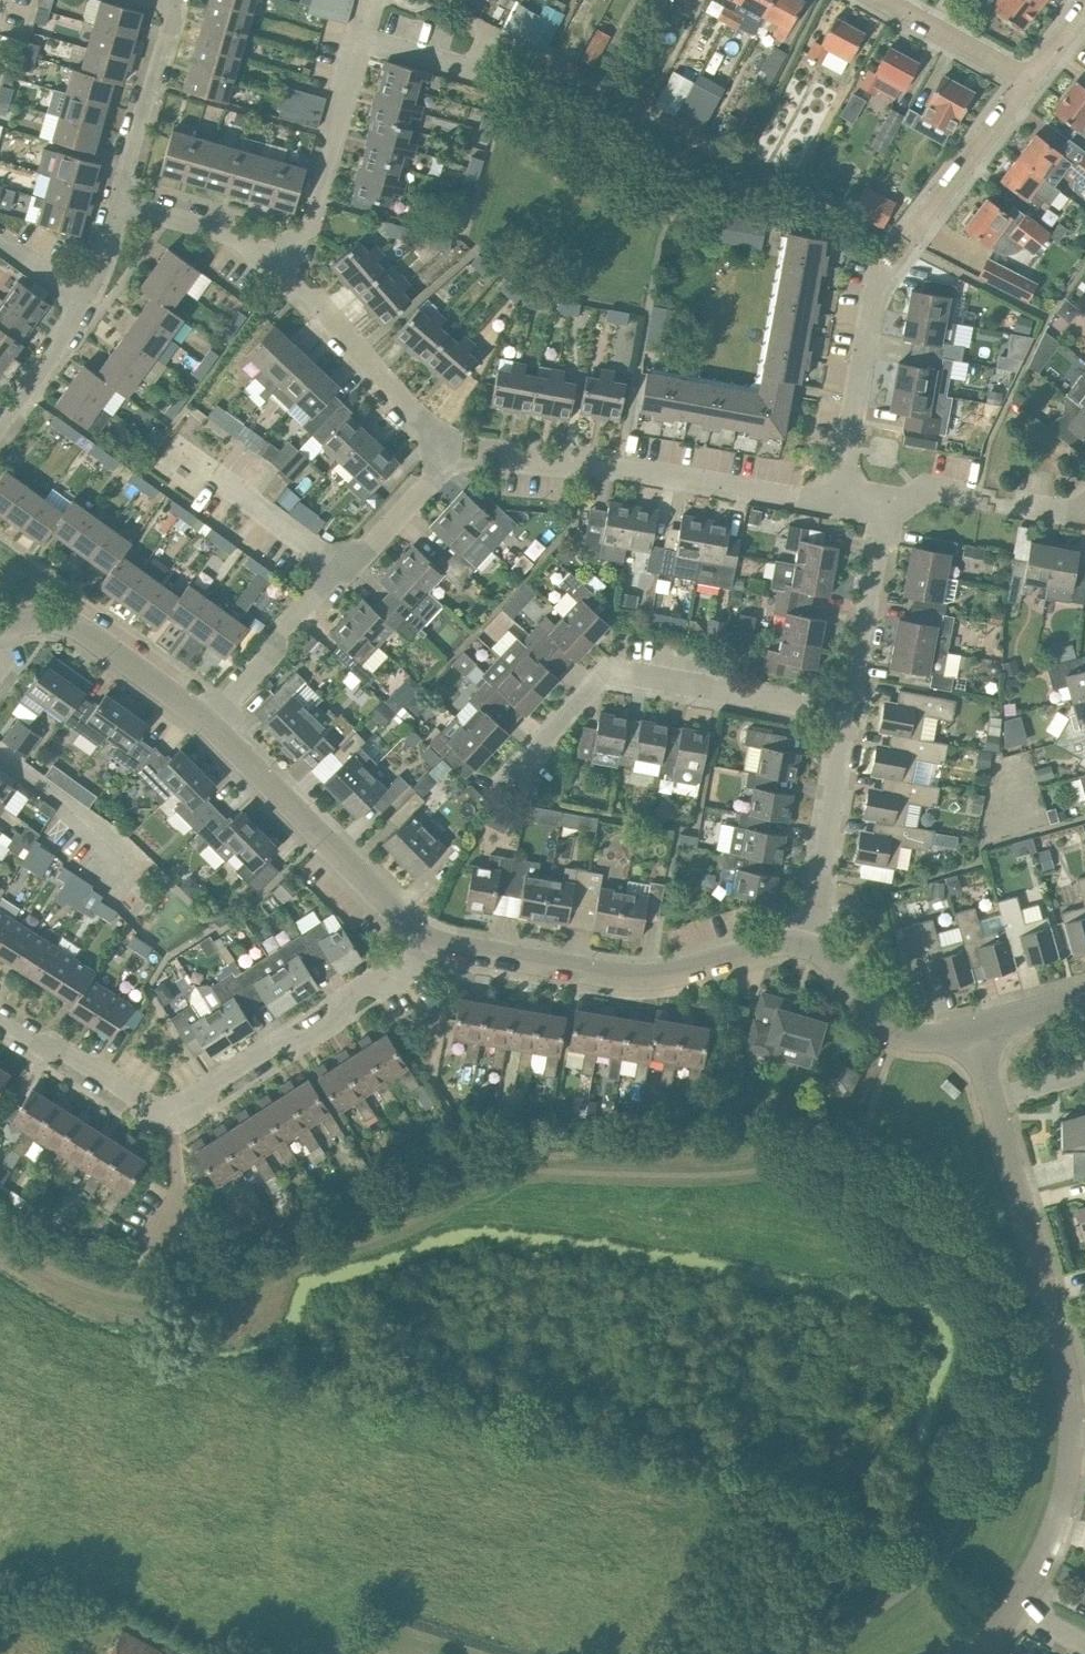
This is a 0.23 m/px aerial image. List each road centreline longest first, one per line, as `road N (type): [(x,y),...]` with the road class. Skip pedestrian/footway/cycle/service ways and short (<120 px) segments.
road 1 (residential): [(206,721),(449,460),(446,438),(274,262)]
road 2 (unclassified): [(1017,1602),(1058,1515),(1070,1455),(1069,1382),(995,1099)]
road 3 (residential): [(426,937),(351,997),(331,1023),(282,1042),(167,1108),(0,1021)]
road 4 (residential): [(846,714),(604,673),(495,791)]
road 5 (unclassified): [(809,943),(772,944),(655,978),(426,937)]
road 6 (residential): [(837,503),(506,459)]
road 7 (unclassified): [(426,937),(206,721)]
road 8 (residential): [(274,262),(309,223),(362,37)]
road 9 (residential): [(837,503),(885,263)]
road 10 (unclassified): [(206,721),(81,630),(55,621),(0,628)]
road 11 (residential): [(809,943),(846,714)]
road 12 (residential): [(846,714),(887,507)]
road 13 (residential): [(117,202),(175,0)]
road 14 (residential): [(906,235),(1031,79)]
road 15 (residential): [(274,262),(226,231),(117,202)]
road 16 (residential): [(1031,79),(886,0)]
road 17 (residential): [(0,424),(82,297)]
road 18 (unclassified): [(899,1035),(809,943)]

